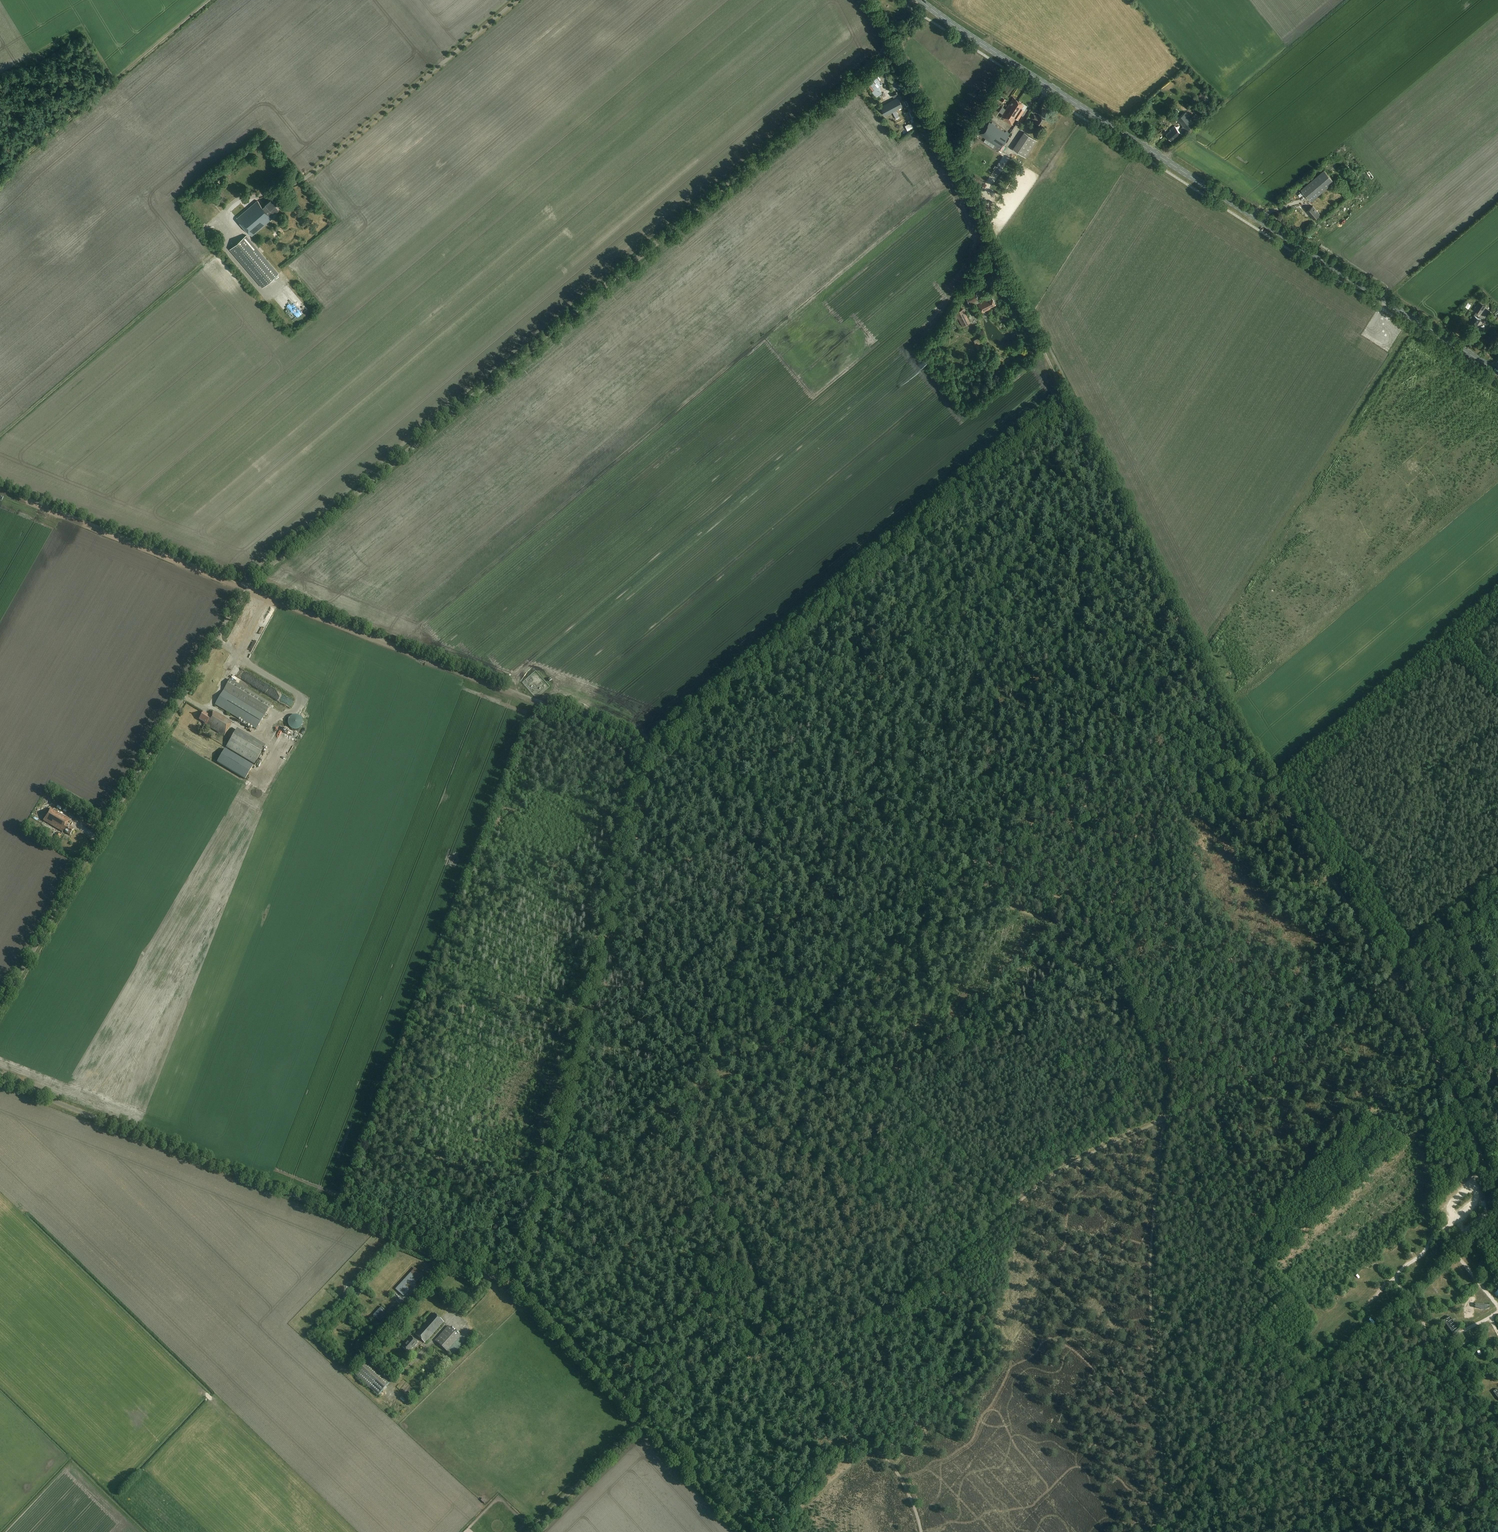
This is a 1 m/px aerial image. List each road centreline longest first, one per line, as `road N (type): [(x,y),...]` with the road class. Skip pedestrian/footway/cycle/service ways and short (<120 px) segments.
road 1 (unclassified): [(0,1007),(249,587),(874,59),(884,37),(866,0)]
road 2 (track): [(885,41),(1206,678),(1395,978),(1497,1192)]
road 3 (track): [(658,750),(564,1145),(518,1284),(714,1079)]
road 4 (unclassified): [(637,1412),(507,1278),(0,1079)]
road 5 (track): [(0,491),(658,750)]
road 6 (primary): [(1497,372),(920,0)]
road 7 (track): [(1071,407),(667,748)]
road 8 (track): [(921,1531),(897,1471),(831,1406),(785,1336),(707,1177),(697,1127),(714,1079)]
road 9 (track): [(785,1336),(899,1309),(1036,1186),(1166,1120)]
road 10 (track): [(1166,1120),(1151,1291),(1166,1478),(1158,1519)]
road 11 (track): [(714,1079),(749,908),(757,807),(725,781),(658,750)]
road 12 (track): [(961,879),(926,862),(900,802),(934,523)]
road 13 (track): [(1166,1120),(1306,1050),(1435,943)]
road 14 (track): [(957,884),(1072,788),(1219,701)]
road 15 (track): [(714,1079),(855,985),(957,884)]
road 16 (track): [(0,176),(211,0)]
road 17 (track): [(1336,886),(1497,690)]
road 18 (track): [(1054,919),(1096,953),(1144,1010),(1167,1061),(1166,1120)]
road 19 (track): [(1441,1357),(1398,1275),(1476,1201),(1473,1182)]
road 20 (unclassified): [(637,1412),(709,1360),(785,1336)]
road 21 (unclassified): [(529,1531),(631,1433),(637,1412)]
road 22 (track): [(637,1412),(747,1531)]

